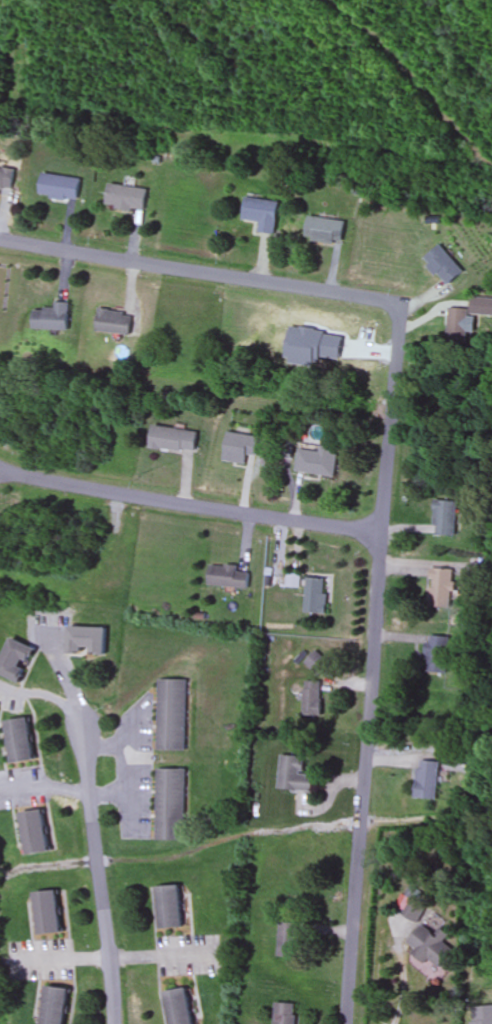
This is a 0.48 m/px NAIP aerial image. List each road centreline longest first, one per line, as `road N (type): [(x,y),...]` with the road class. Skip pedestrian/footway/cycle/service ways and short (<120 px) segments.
road 1 (residential): [(348,1023),(380,569)]
road 2 (residential): [(402,302),(0,240)]
road 3 (residential): [(383,533),(0,473)]
road 4 (residential): [(117,1023),(85,731)]
road 5 (residential): [(380,569),(402,302)]

